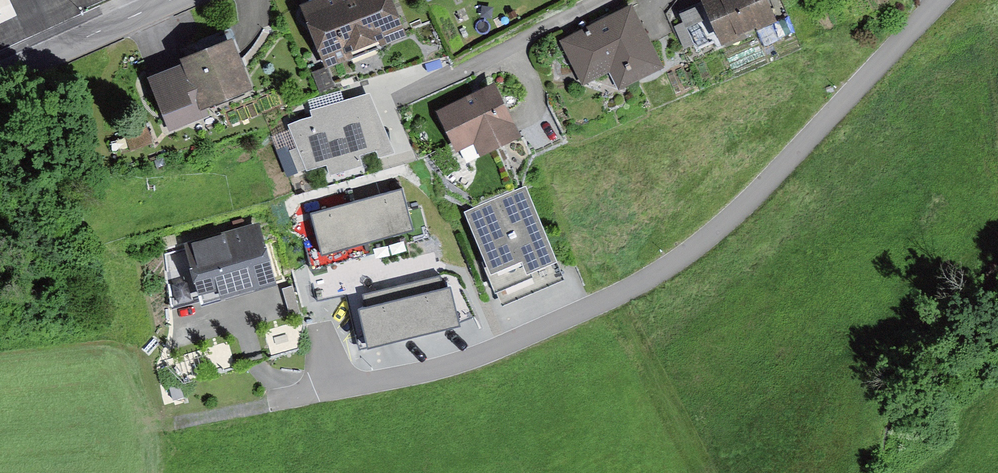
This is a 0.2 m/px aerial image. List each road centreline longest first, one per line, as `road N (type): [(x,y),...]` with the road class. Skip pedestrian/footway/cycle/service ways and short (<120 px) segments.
road 1 (residential): [(937,0),(756,197),(656,277),(460,367),(283,398)]
road 2 (residential): [(603,0),(409,98)]
road 3 (tertiary): [(0,79),(145,11)]

